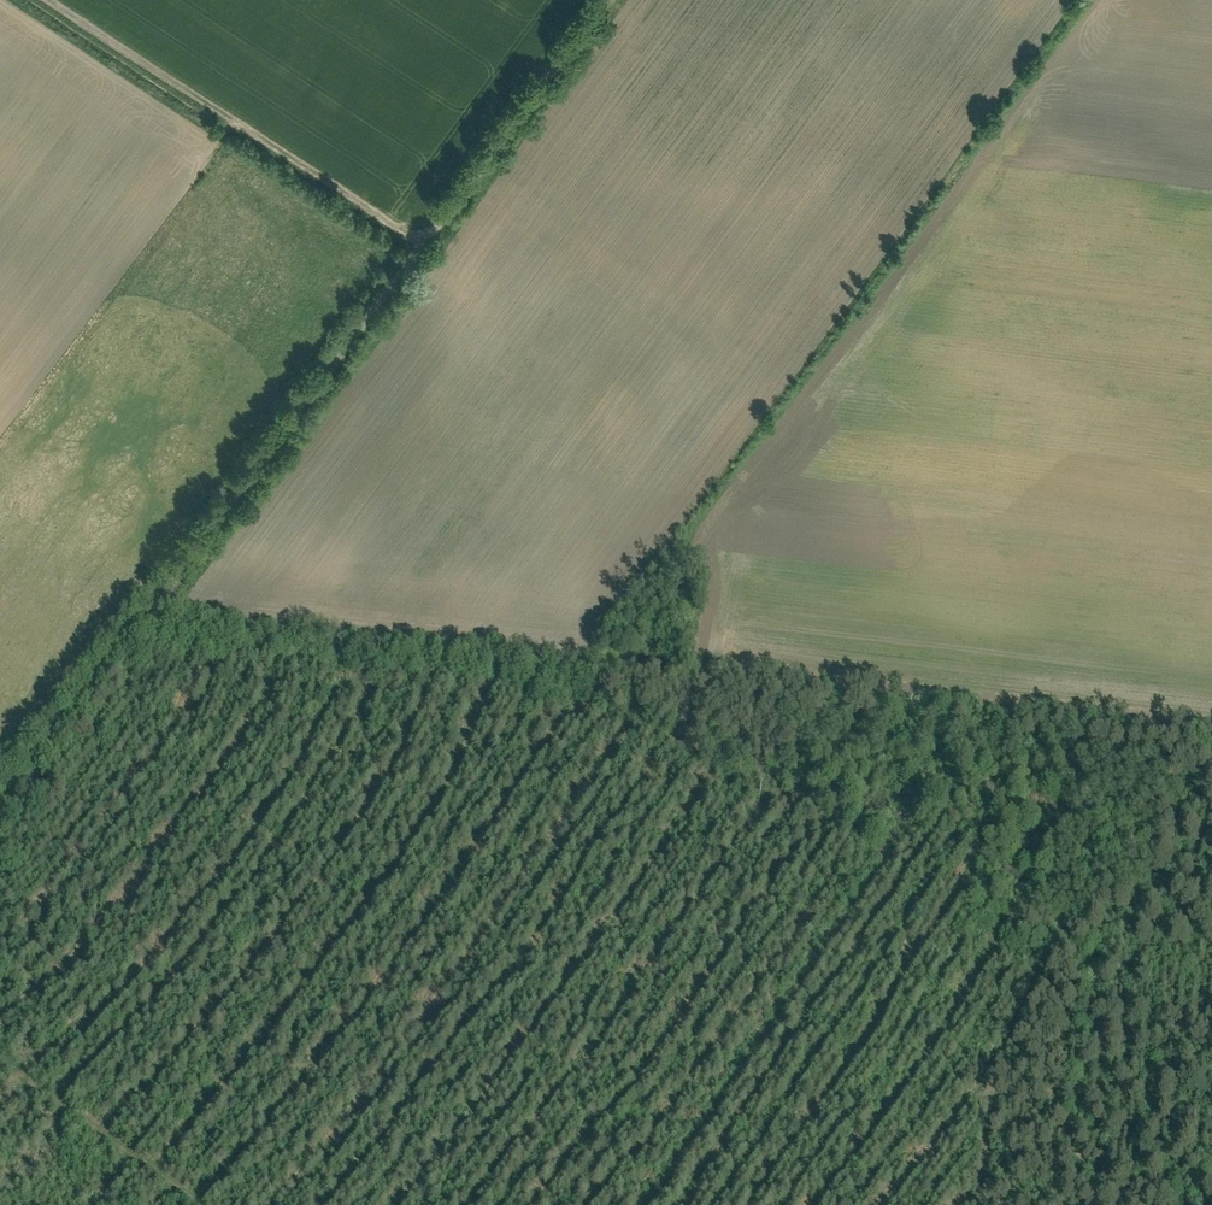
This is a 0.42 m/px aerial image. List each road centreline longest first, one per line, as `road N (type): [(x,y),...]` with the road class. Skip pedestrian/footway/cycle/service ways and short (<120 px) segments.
road 1 (residential): [(0,819),(606,0)]

